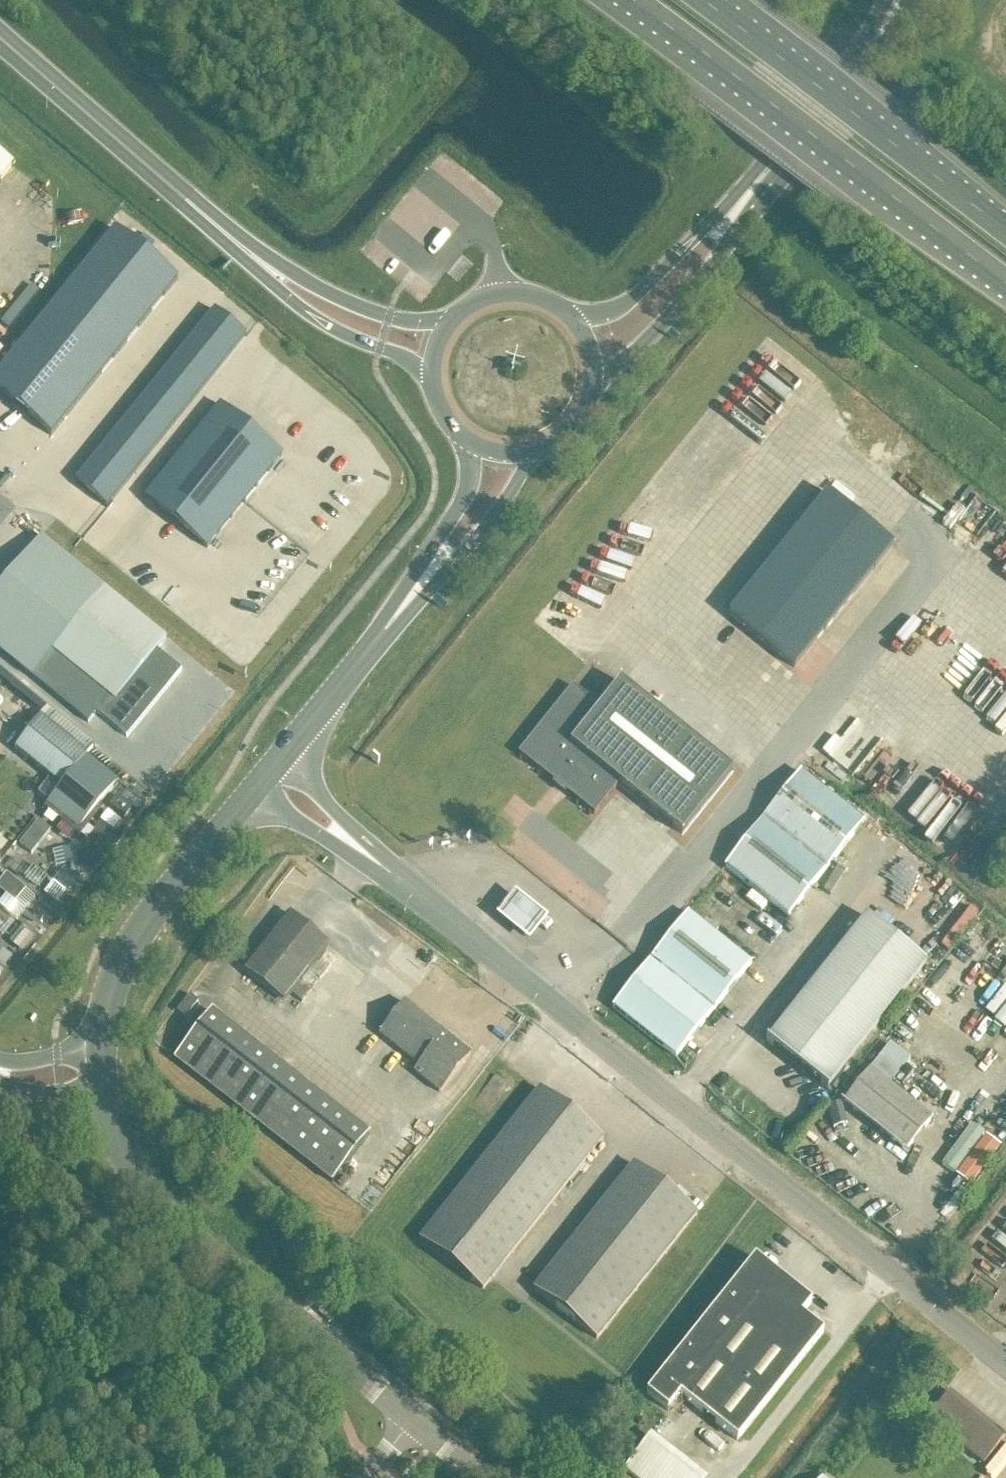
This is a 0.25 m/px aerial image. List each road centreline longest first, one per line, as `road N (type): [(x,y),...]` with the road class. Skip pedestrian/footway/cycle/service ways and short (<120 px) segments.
road 1 (unclassified): [(1005,1366),(267,777)]
road 2 (primary): [(593,389),(671,318),(924,0)]
road 3 (tertiary): [(413,1421),(156,1213),(113,1136),(102,1075)]
road 4 (trunk): [(623,0),(1005,288)]
road 5 (primary): [(885,0),(847,61),(677,258),(616,312),(569,316)]
road 6 (trunk): [(1005,230),(705,0)]
road 7 (tertiary): [(102,1075),(110,988),(131,942),(267,777)]
road 8 (trunk): [(249,256),(0,41)]
road 9 (trunk): [(249,256),(284,298),(327,328),(431,378)]
road 10 (tertiary): [(395,619),(468,550),(534,453)]
road 11 (trunk): [(453,319),(390,318),(249,256)]
road 12 (tertiary): [(267,777),(395,619)]
road 13 (tertiary): [(466,442),(461,500),(395,619)]
road 14 (primary): [(569,316),(519,294),(483,299),(453,319)]

